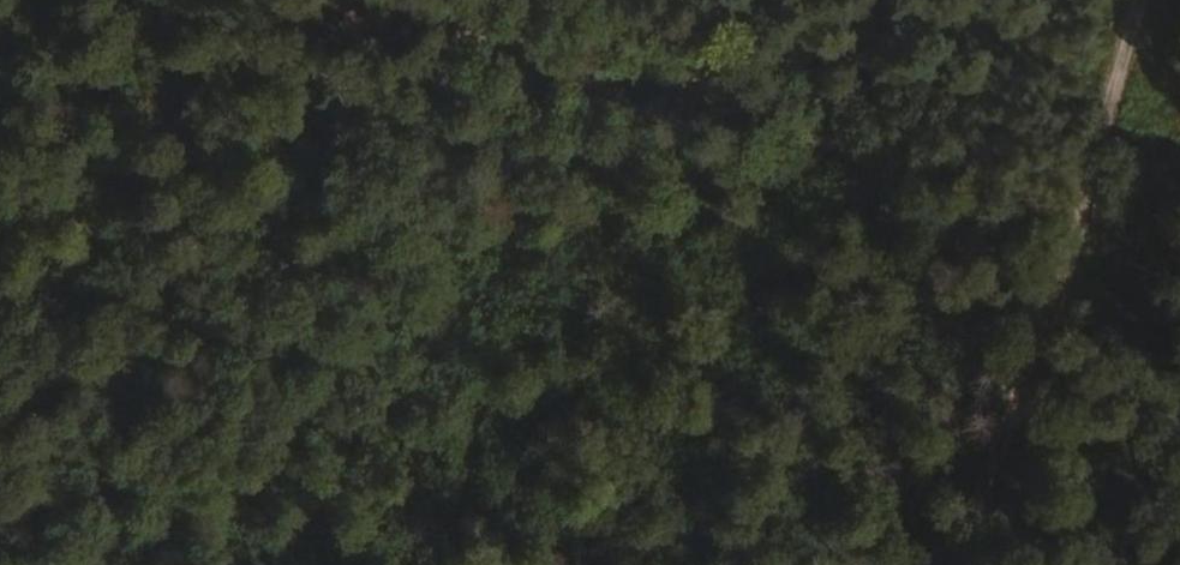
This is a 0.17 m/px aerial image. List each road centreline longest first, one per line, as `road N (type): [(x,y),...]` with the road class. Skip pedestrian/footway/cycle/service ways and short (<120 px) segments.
road 1 (track): [(1140,0),(959,564)]

